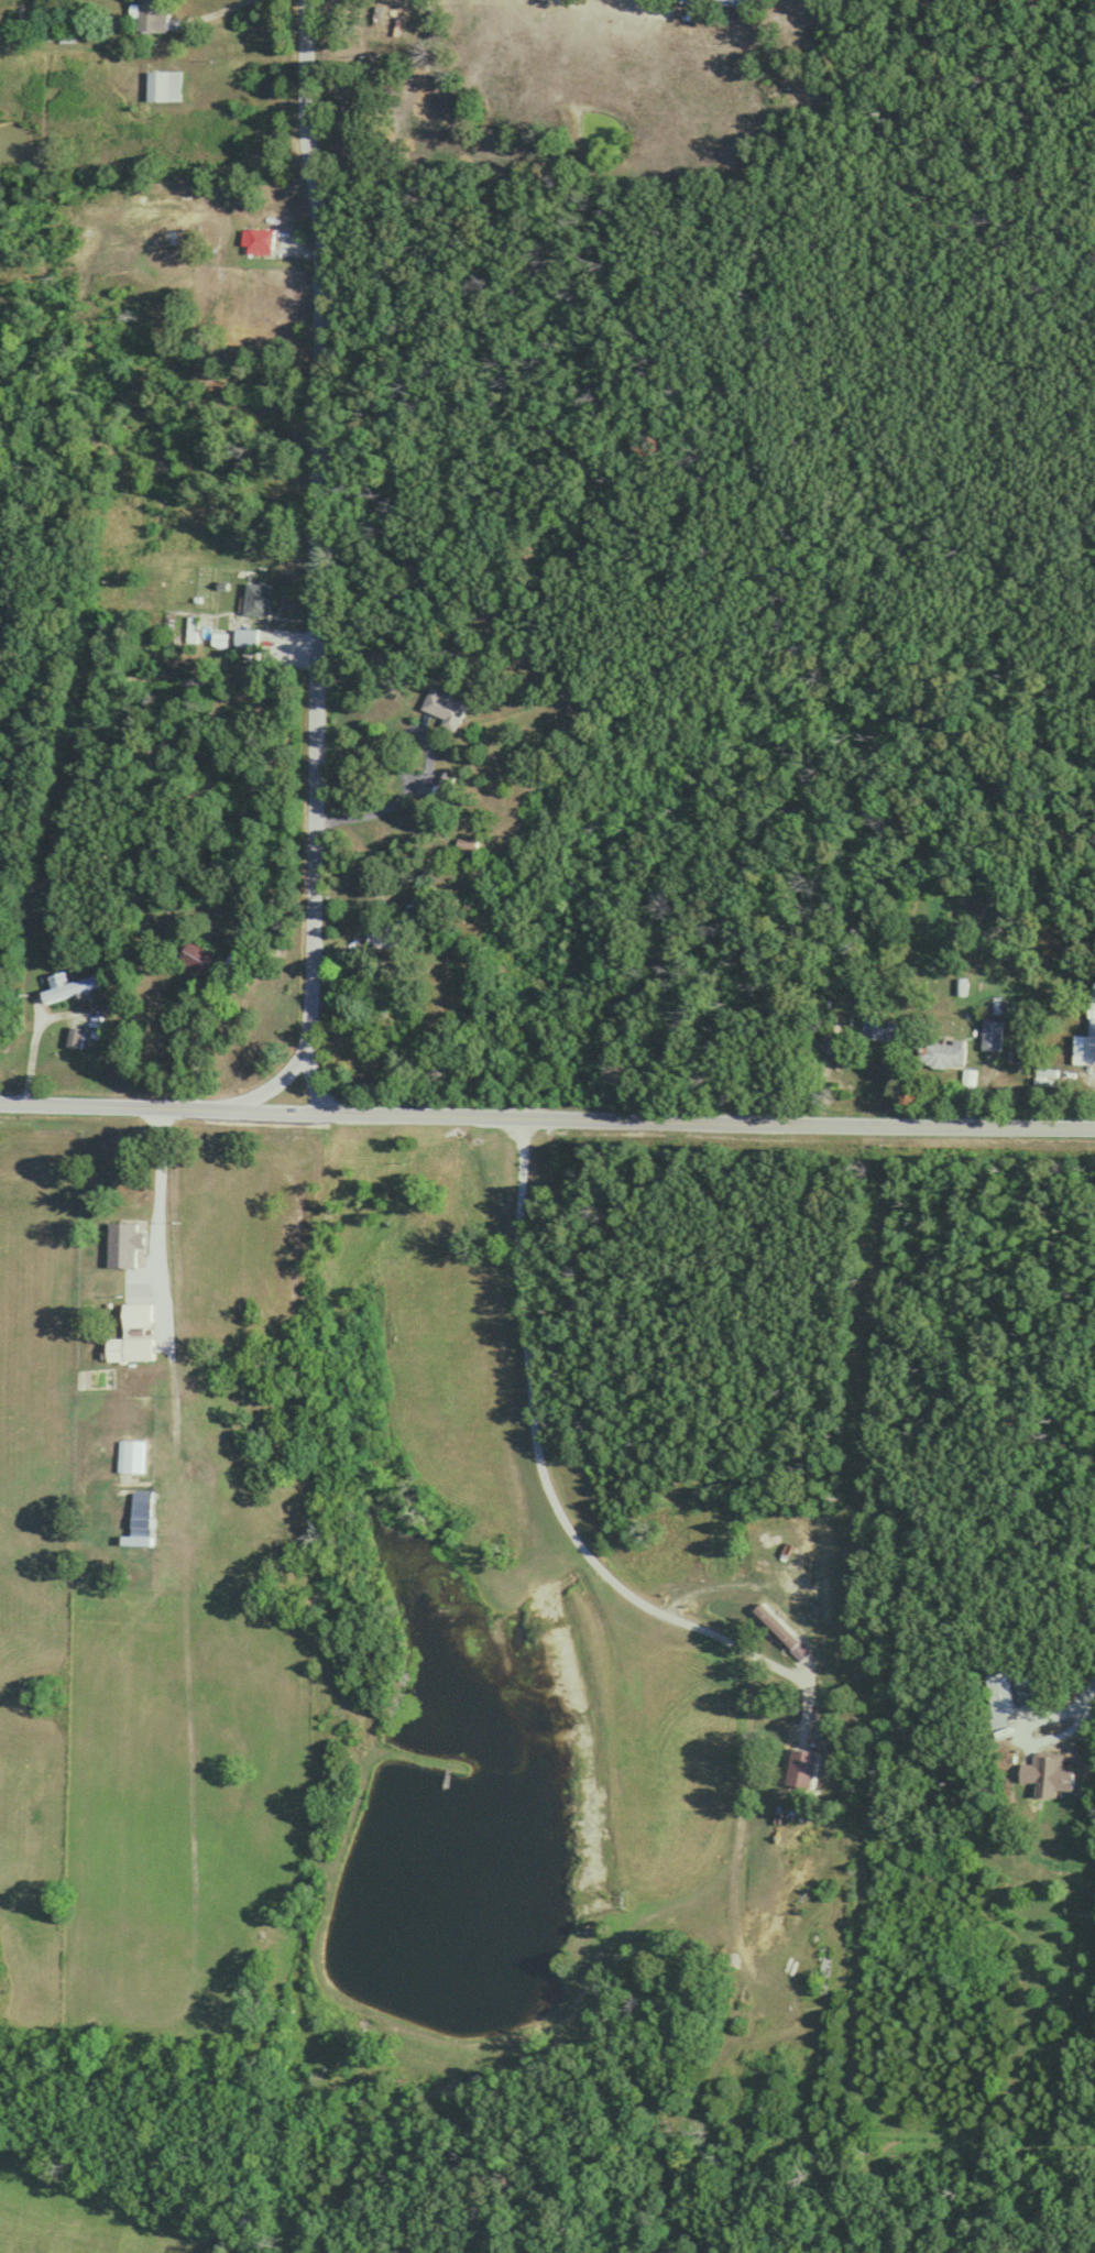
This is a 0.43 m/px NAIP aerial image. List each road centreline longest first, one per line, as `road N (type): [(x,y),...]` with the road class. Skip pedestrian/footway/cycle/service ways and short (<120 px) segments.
road 1 (residential): [(0,1099),(1094,1123)]
road 2 (residential): [(306,1056),(314,820),(310,0)]

